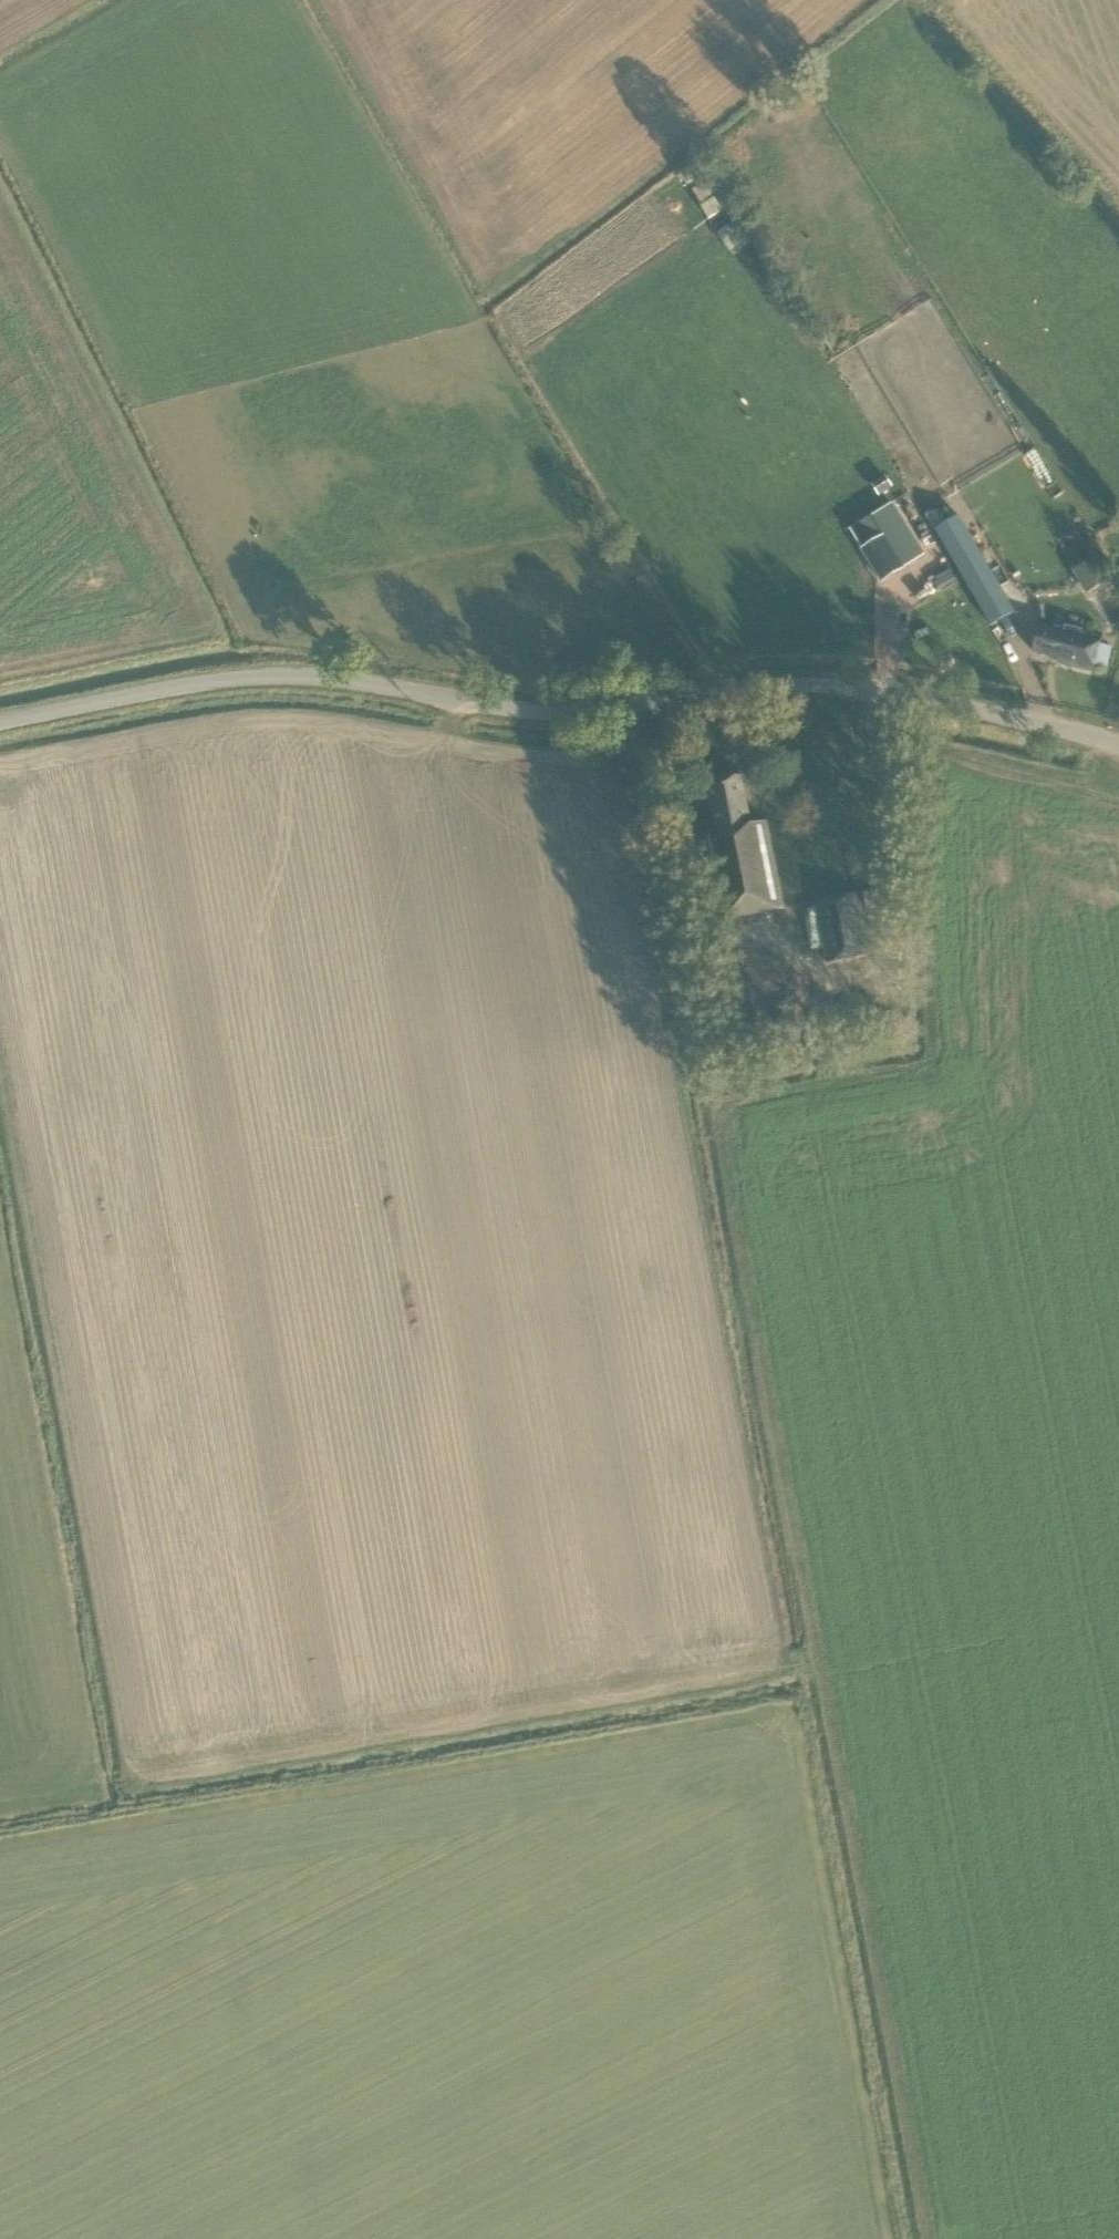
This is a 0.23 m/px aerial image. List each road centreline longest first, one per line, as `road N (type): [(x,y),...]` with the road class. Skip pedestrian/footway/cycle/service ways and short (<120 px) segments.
road 1 (unclassified): [(0,737),(150,684),(245,677),(625,704),(737,682),(813,685),(1118,754)]

